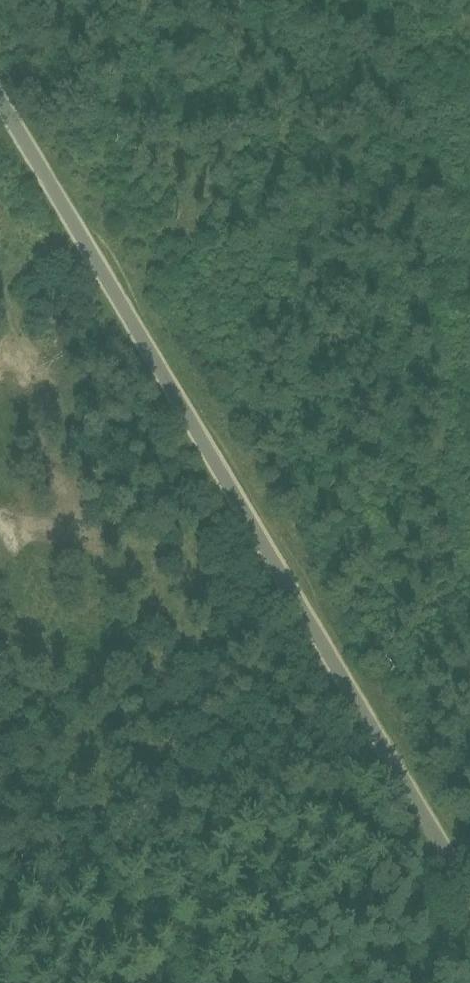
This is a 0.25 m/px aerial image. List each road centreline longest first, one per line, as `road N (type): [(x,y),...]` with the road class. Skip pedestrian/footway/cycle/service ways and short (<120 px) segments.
road 1 (unclassified): [(0,99),(469,891)]
road 2 (track): [(215,982),(430,824)]

